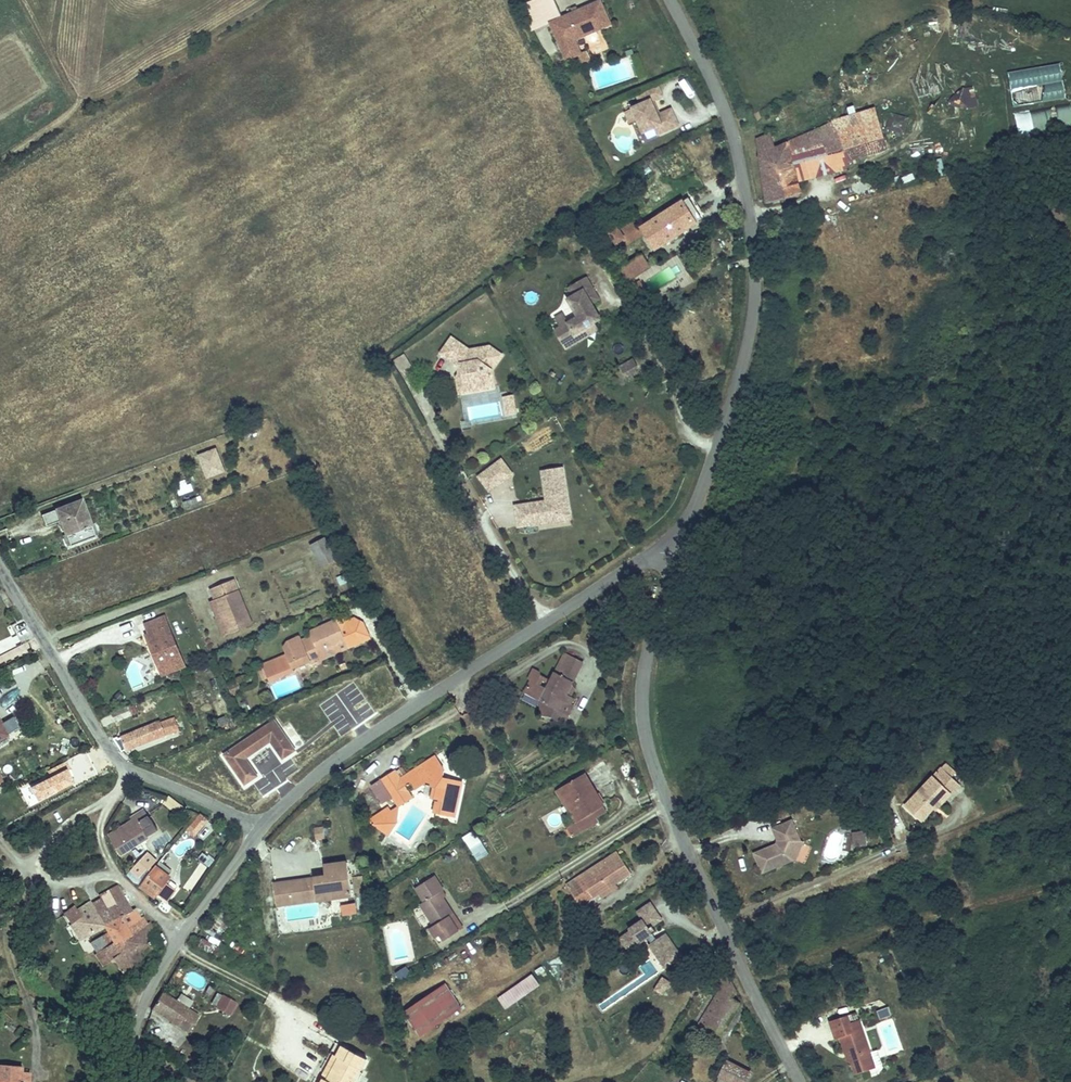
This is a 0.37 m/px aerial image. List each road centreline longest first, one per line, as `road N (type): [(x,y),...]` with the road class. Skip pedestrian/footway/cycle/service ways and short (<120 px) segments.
road 1 (residential): [(807,1081),(689,842),(651,715),(674,535)]
road 2 (residential): [(674,535),(723,431),(755,307),(759,212),(724,104),(671,0)]
road 3 (residential): [(256,818),(373,726),(674,535)]
road 4 (residential): [(122,857),(22,893),(6,843),(102,815)]
road 5 (residential): [(0,568),(129,770)]
road 6 (residential): [(118,1081),(156,967),(186,921)]
road 7 (residential): [(129,770),(190,782),(256,818)]
road 8 (residential): [(186,921),(256,818)]

